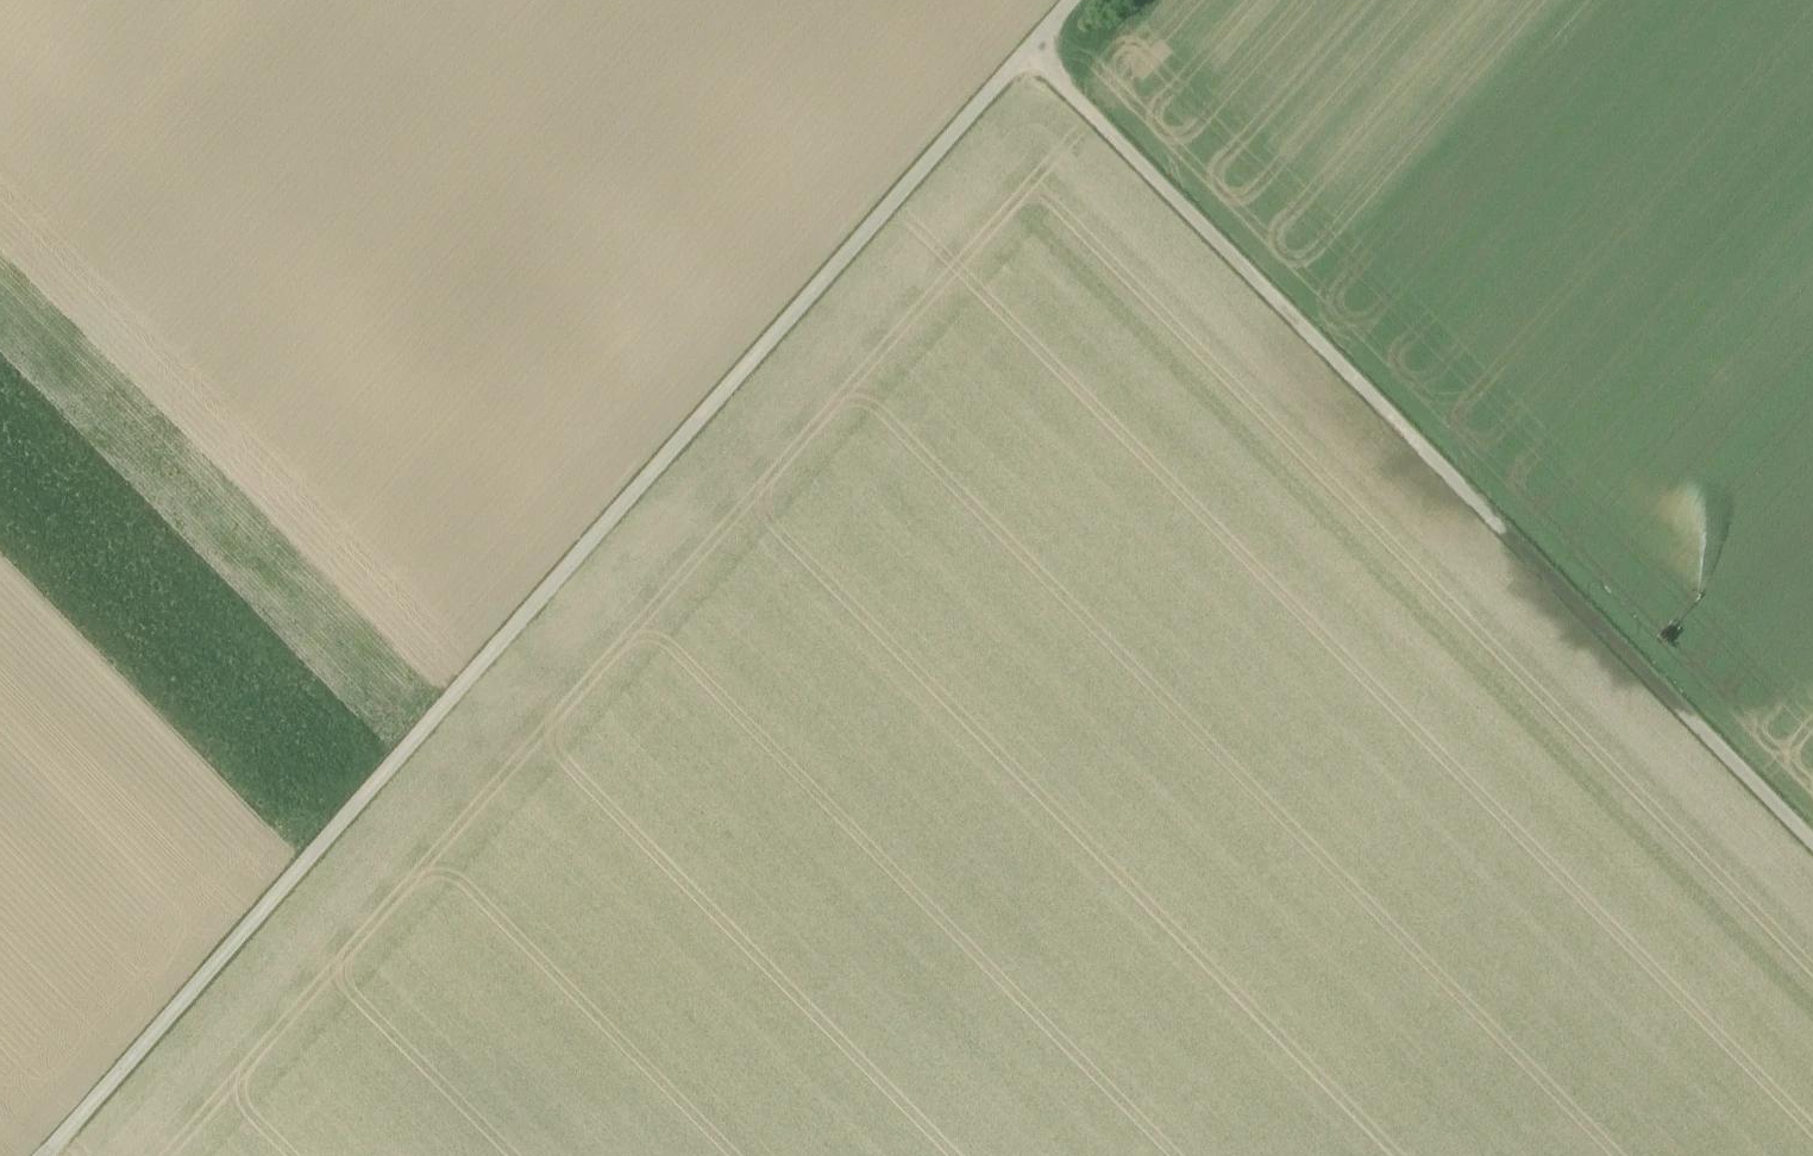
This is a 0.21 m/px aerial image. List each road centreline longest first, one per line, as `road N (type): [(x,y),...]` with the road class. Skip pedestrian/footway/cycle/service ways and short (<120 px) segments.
road 1 (track): [(42,1155),(1071,0)]
road 2 (track): [(1028,48),(1812,841)]

